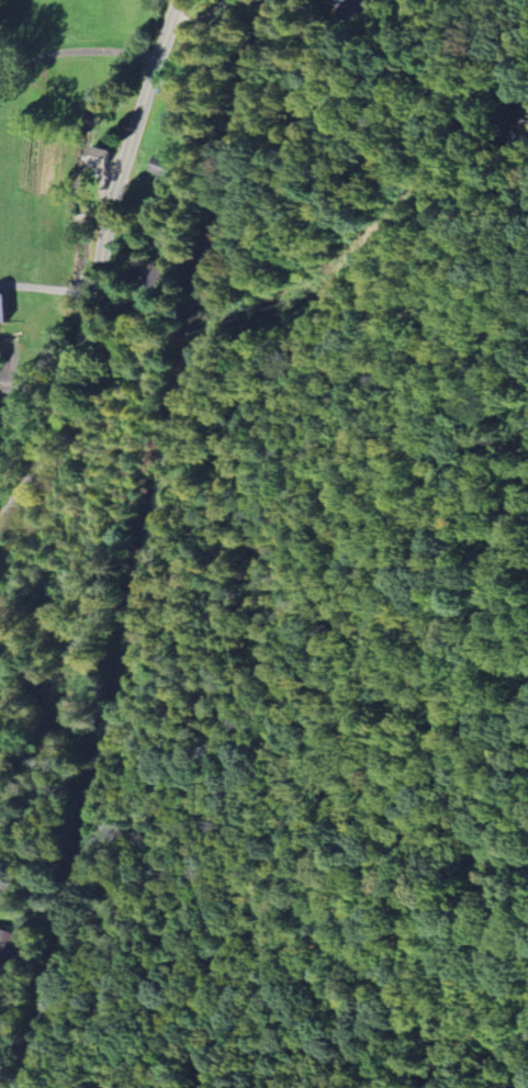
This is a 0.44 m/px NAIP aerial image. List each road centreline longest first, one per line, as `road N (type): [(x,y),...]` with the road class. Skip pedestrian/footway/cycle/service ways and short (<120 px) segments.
road 1 (tertiary): [(50,450),(180,0)]

